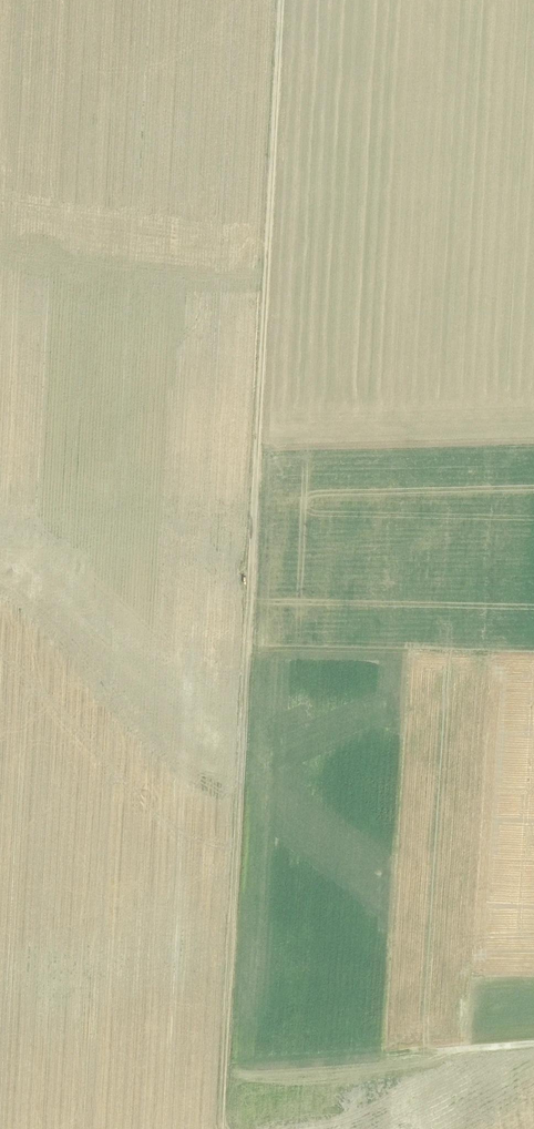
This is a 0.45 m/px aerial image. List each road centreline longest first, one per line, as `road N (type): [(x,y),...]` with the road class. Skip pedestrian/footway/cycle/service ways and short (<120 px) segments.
road 1 (track): [(223,1128),(254,544)]

